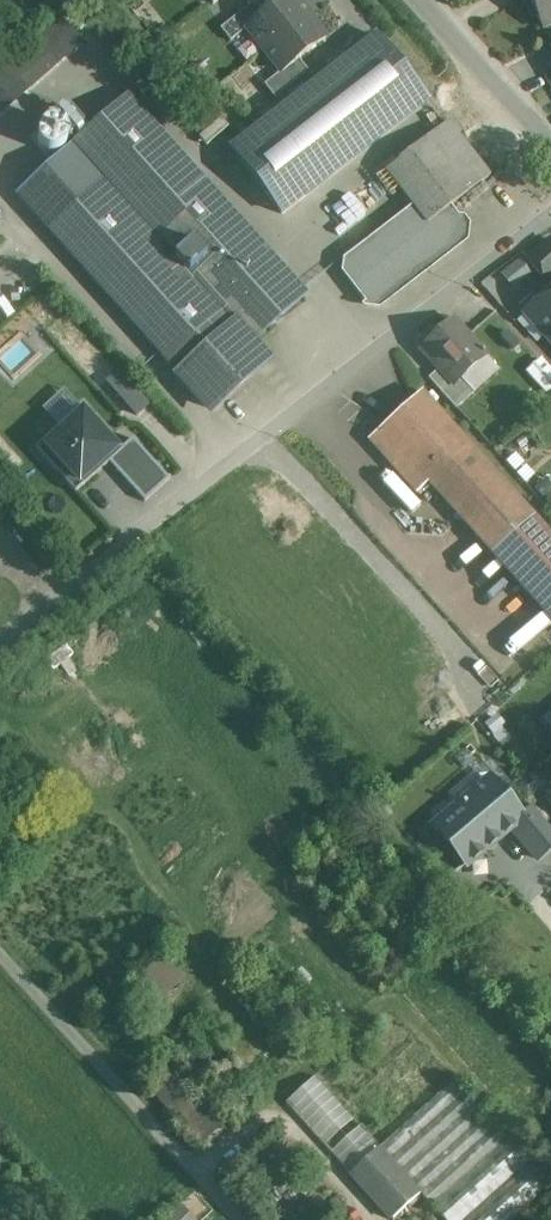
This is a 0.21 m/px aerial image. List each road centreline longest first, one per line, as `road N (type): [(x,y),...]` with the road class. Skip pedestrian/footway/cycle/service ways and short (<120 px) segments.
road 1 (unclassified): [(550,216),(0,642)]
road 2 (tertiary): [(550,146),(422,0)]

